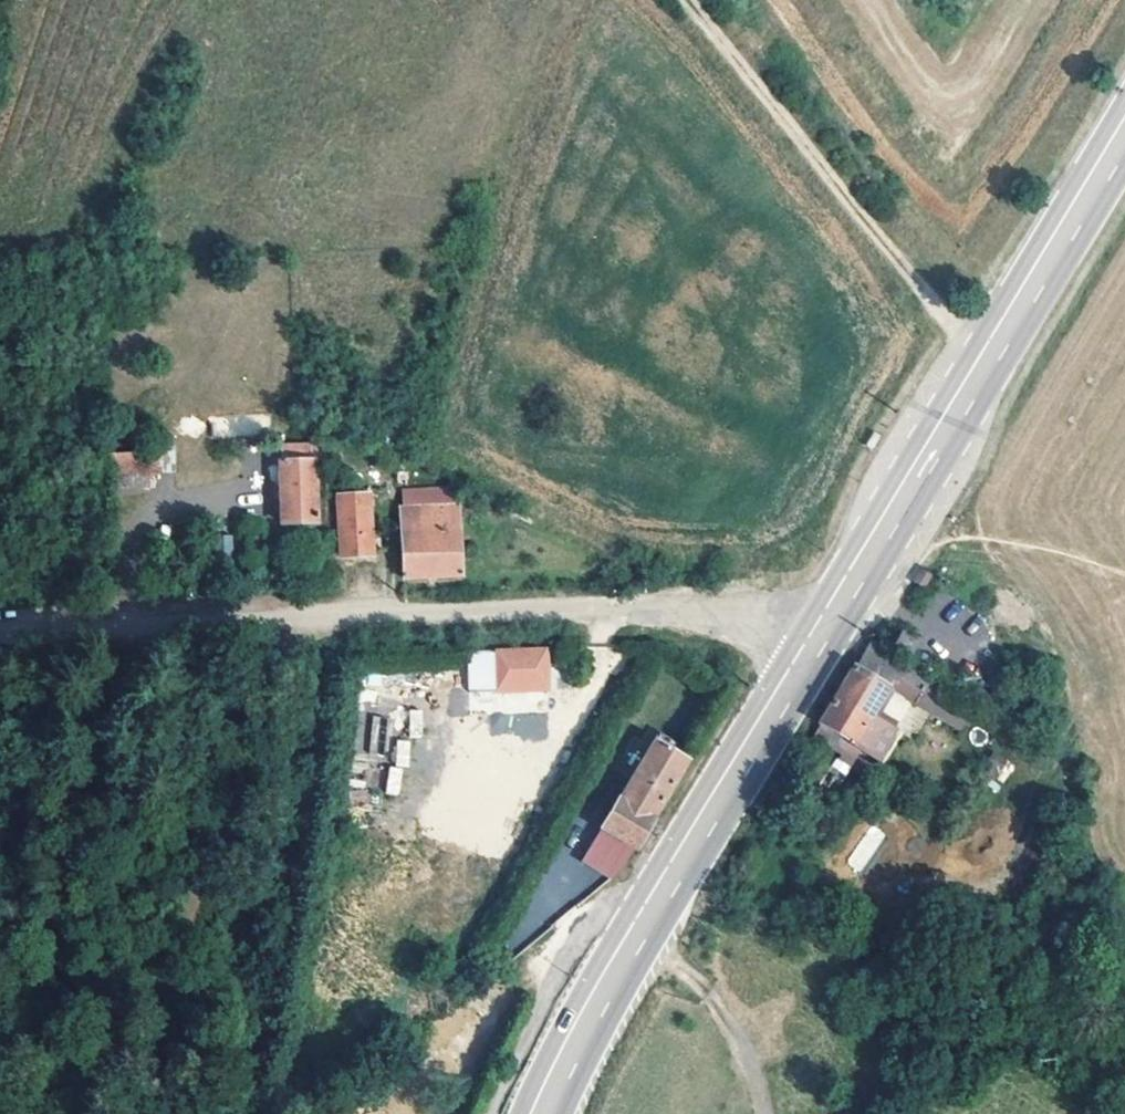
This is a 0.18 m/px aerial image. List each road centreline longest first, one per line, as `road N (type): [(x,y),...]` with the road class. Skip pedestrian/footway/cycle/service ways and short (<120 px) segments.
road 1 (secondary): [(648,936),(875,550),(908,473),(1124,133)]
road 2 (track): [(817,649),(709,616),(273,631)]
road 3 (track): [(692,0),(976,363)]
road 4 (unclassified): [(648,936),(611,916),(573,947),(490,1113)]
road 5 (track): [(273,631),(0,638)]
road 6 (secondary): [(542,1113),(607,981),(648,936)]

